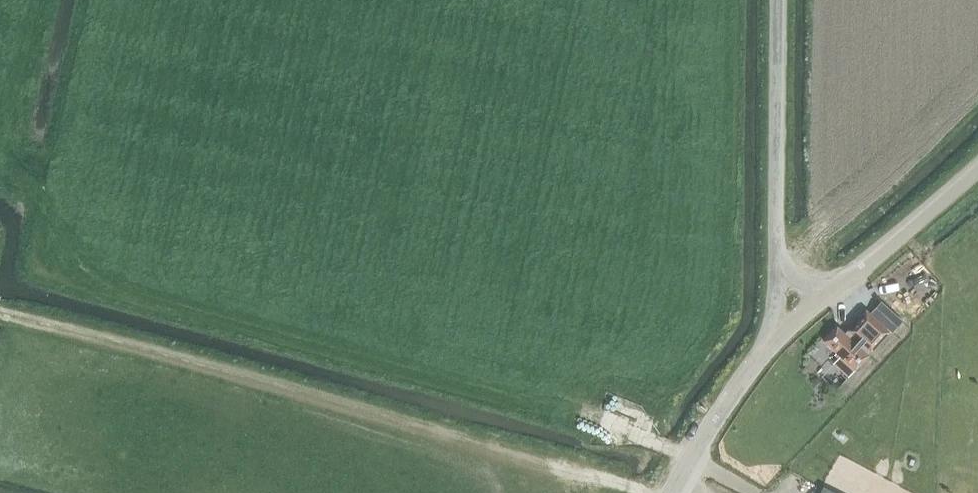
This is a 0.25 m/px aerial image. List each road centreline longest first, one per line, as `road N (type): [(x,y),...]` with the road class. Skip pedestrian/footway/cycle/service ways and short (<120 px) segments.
road 1 (tertiary): [(777,258),(779,0)]
road 2 (tertiary): [(831,291),(977,167)]
road 3 (tertiary): [(672,492),(768,348)]

